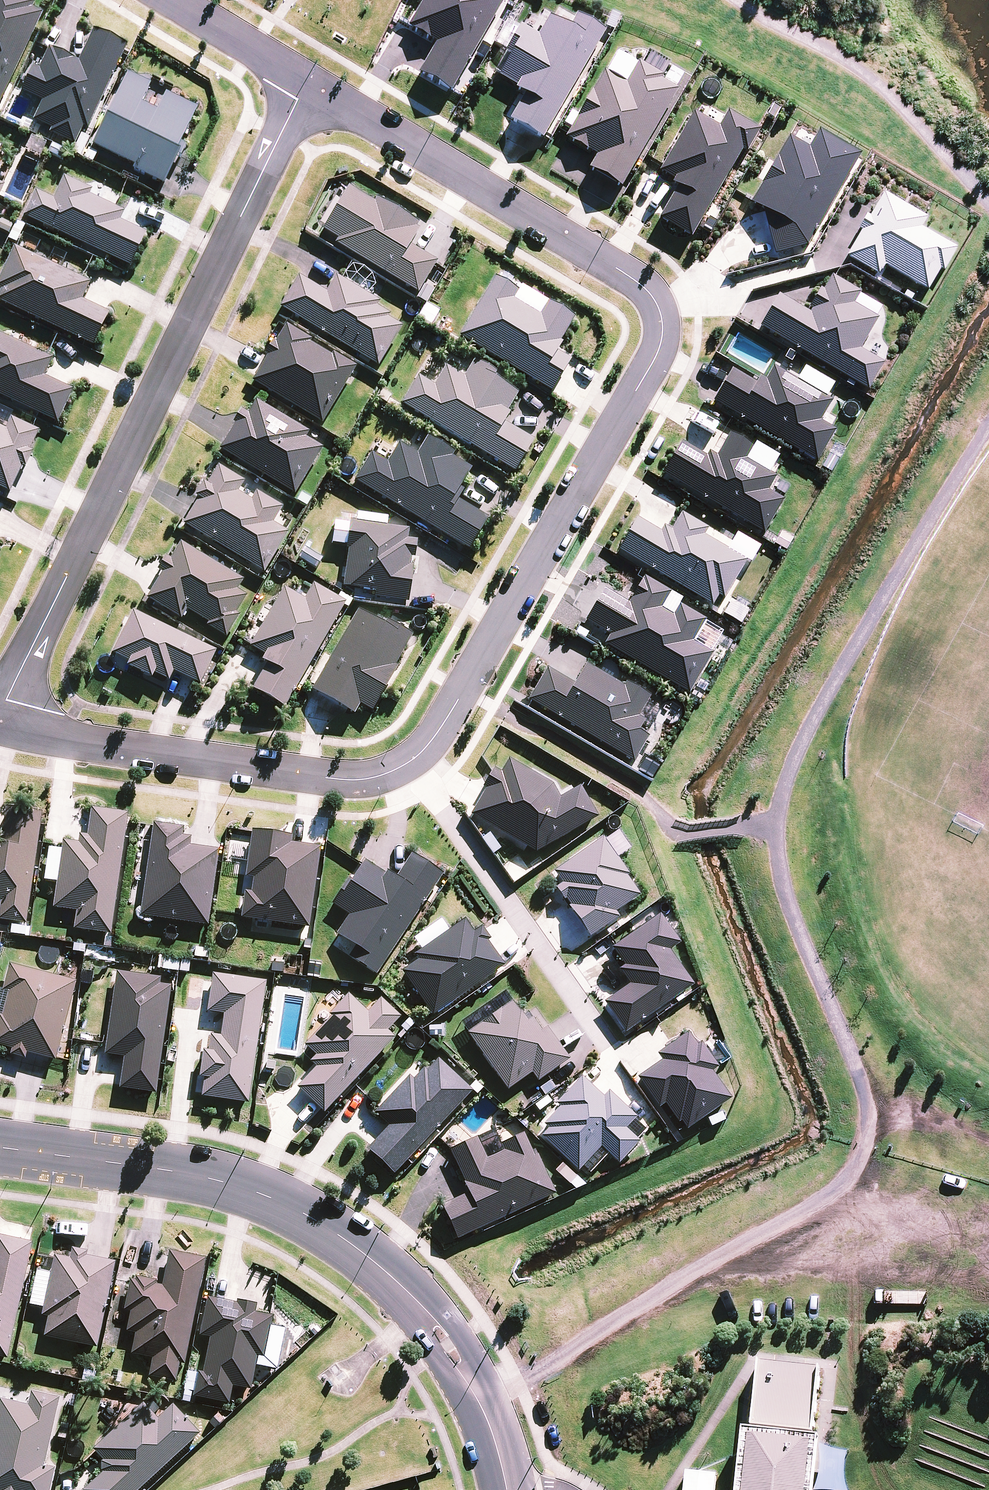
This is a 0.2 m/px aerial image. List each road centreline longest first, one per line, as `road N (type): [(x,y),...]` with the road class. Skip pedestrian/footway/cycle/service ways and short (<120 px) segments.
road 1 (residential): [(306,83),(640,284),(661,314),(655,359),(445,723),(408,764)]
road 2 (residential): [(306,83),(0,723)]
road 3 (tertiary): [(508,1489),(489,1421),(430,1317),(339,1235),(294,1208),(210,1178),(0,1147)]
road 4 (residential): [(408,764),(357,781),(0,729)]
road 5 (residential): [(408,764),(607,1047)]
road 6 (residential): [(173,0),(306,83)]

